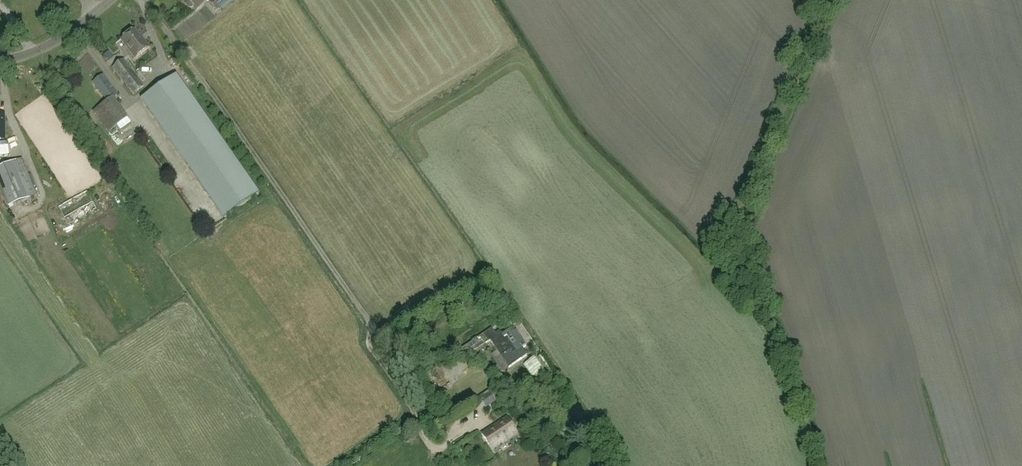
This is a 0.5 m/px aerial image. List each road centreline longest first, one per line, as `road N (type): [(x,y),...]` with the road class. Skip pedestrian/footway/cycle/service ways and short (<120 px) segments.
road 1 (track): [(822,465),(780,329),(717,269),(829,0)]
road 2 (unclassified): [(0,65),(53,44),(106,0)]

